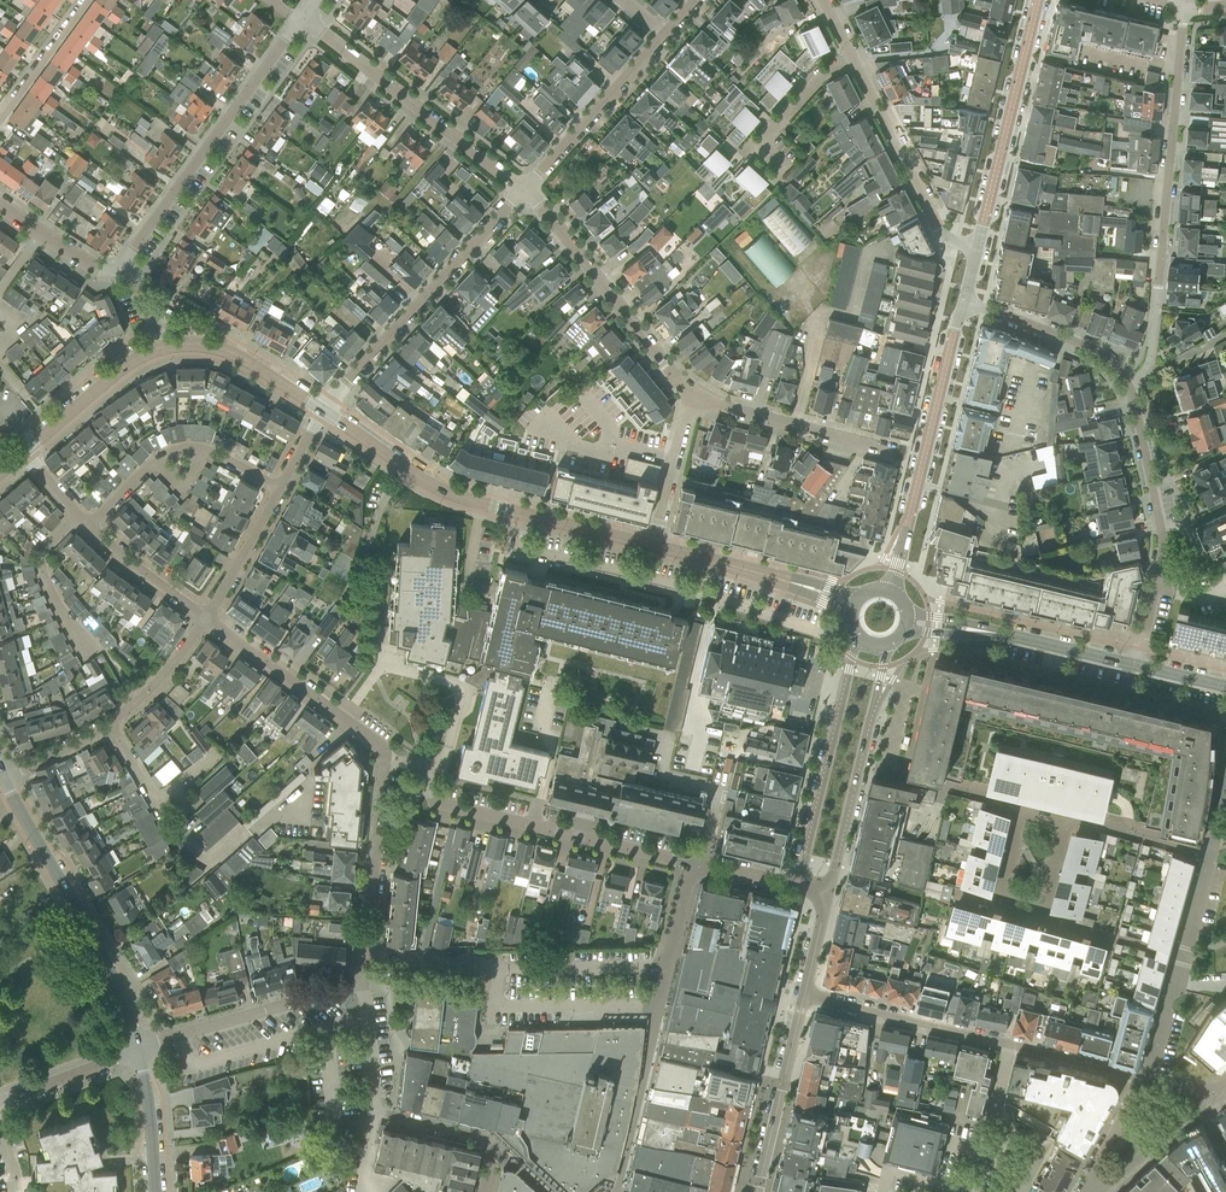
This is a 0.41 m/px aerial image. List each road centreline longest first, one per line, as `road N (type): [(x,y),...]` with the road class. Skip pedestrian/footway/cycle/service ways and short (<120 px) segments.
road 1 (residential): [(139,1050),(362,980),(383,749)]
road 2 (residential): [(1183,6),(1148,367)]
road 3 (residential): [(692,873),(670,859),(444,809),(427,775),(383,749)]
road 4 (residential): [(139,1050),(114,980),(3,775)]
road 5 (residential): [(128,265),(304,22)]
road 6 (residential): [(321,408),(527,192)]
road 7 (residential): [(891,591),(964,306)]
road 8 (residential): [(1127,385),(1163,552),(1136,666)]
road 9 (residential): [(527,192),(304,22)]
road 10 (residential): [(3,775),(113,723),(162,678),(207,617)]
road 11 (residential): [(857,634),(798,885)]
road 12 (residential): [(977,249),(1038,0)]
road 13 (residential): [(691,388),(527,192)]
road 14 (residential): [(829,892),(888,644)]
road 15 (residential): [(207,617),(80,519),(24,452)]
road 16 (tertiary): [(321,408),(442,488),(531,516)]
road 17 (residential): [(207,617),(321,408)]
road 18 (residential): [(977,249),(940,230),(854,62)]
road 19 (residential): [(1145,1077),(1209,856)]
road 20 (residential): [(383,749),(207,617)]
road 21 (residential): [(895,451),(691,388)]
road 22 (residential): [(804,995),(1010,1044)]
road 23 (residential): [(527,192),(667,34)]
road 24 (residential): [(693,593),(529,549),(531,516)]
road 25 (residential): [(804,995),(757,1191)]
road 26 (residential): [(1209,856),(1023,807)]
road 27 (residential): [(964,306),(1100,352),(1127,385)]
road 28 (tertiary): [(160,346),(212,345),(321,408)]
road 29 (tertiary): [(24,452),(132,360),(160,346)]
road 30 (residential): [(655,547),(691,388)]
road 31 (tertiary): [(1136,666),(978,633)]
road 32 (residential): [(128,265),(111,276),(88,270),(0,206)]
road 33 (residential): [(0,1100),(139,1050)]
road 34 (residential): [(1100,1191),(1213,1096)]
road 35 (residential): [(155,1191),(139,1050)]
road 36 (residential): [(0,113),(81,0)]
road 37 (residential): [(1010,1044),(1145,1077)]
road 38 (residential): [(656,1006),(692,873)]
road 39 (residential): [(997,1156),(1015,1124),(994,1112),(1010,1044)]
road 40 (residential): [(758,147),(821,78),(854,62)]
road 41 (residential): [(1084,1191),(1145,1077)]
road 42 (tertiary): [(531,516),(655,547)]
road 43 (residential): [(813,628),(693,593)]
road 44 (residential): [(1114,938),(997,905)]

